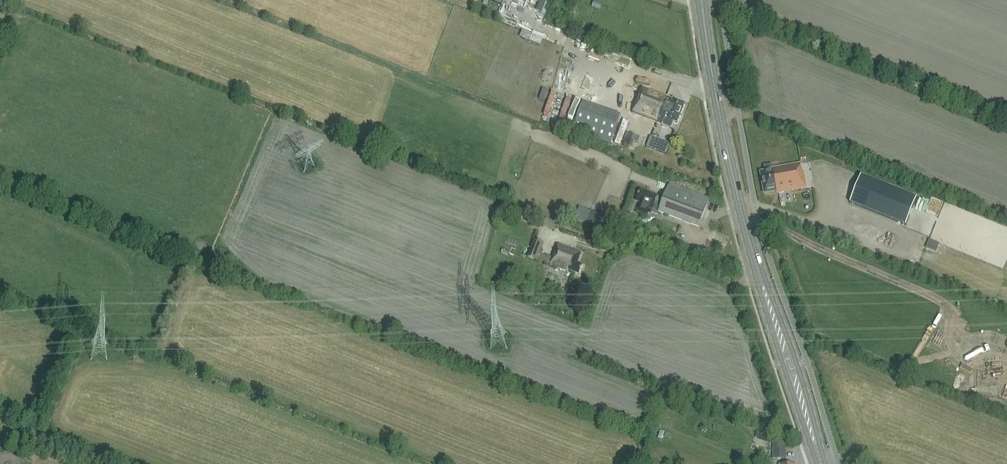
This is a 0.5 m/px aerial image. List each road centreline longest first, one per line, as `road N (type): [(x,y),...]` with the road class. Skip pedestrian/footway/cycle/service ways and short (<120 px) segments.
road 1 (primary): [(757,265),(702,0)]
road 2 (primary): [(821,462),(797,365),(757,265)]
road 3 (primary): [(757,265),(821,462)]

